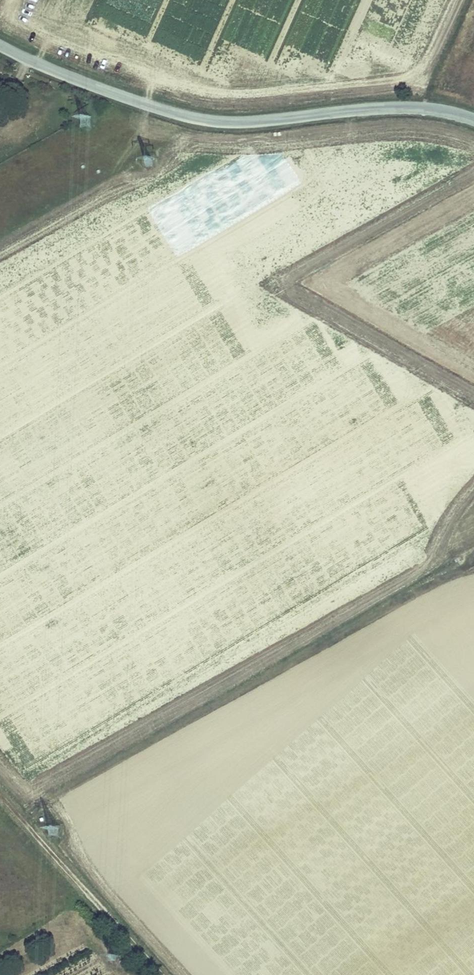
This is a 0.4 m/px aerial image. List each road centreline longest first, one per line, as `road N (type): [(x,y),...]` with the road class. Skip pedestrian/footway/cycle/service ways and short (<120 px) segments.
road 1 (tertiary): [(0,45),(132,103),(187,117),(259,122),(384,107),(473,121)]
road 2 (track): [(0,794),(164,974)]

